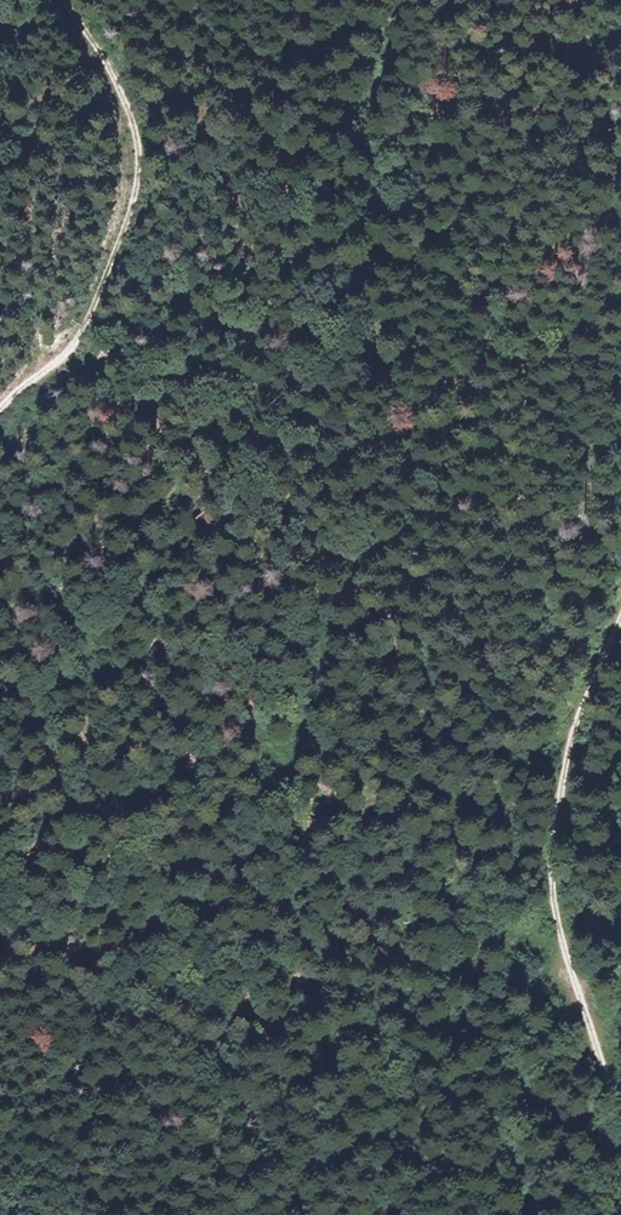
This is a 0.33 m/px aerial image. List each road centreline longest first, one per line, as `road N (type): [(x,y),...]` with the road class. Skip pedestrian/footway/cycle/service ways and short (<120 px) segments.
road 1 (track): [(620,612),(562,779),(552,906),(576,1008),(620,1111)]
road 2 (track): [(0,416),(80,340),(137,195),(135,119),(65,0)]

